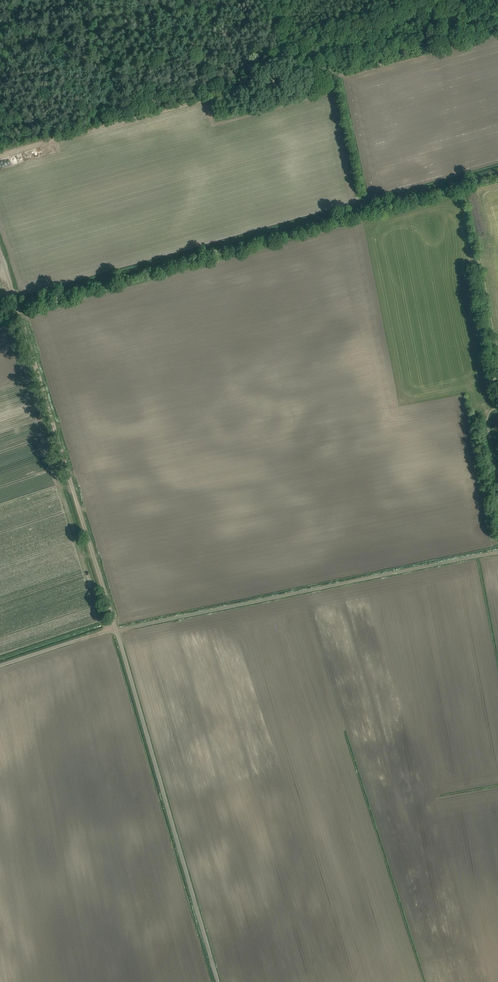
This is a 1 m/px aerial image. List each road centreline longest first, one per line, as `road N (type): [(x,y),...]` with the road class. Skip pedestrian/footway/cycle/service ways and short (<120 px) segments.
road 1 (track): [(17,306),(497,170)]
road 2 (track): [(117,631),(497,552)]
road 3 (track): [(218,981),(116,629)]
road 4 (track): [(116,629),(17,306)]
road 5 (track): [(0,666),(116,629)]

